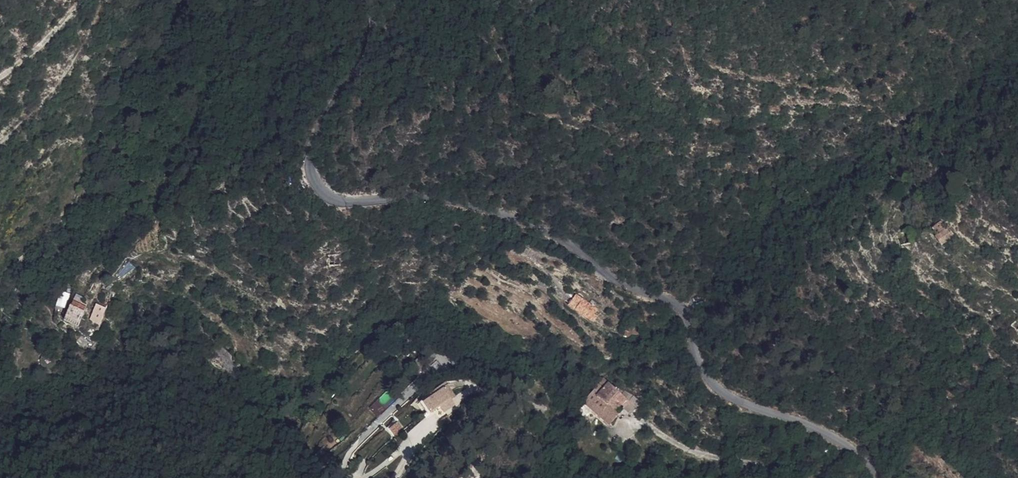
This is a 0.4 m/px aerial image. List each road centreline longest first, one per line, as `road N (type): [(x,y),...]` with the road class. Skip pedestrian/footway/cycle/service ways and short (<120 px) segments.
road 1 (unclassified): [(880,477),(849,447),(716,387),(676,302),(629,284),(558,234),(429,193),(349,201),(323,194),(308,173),(314,140),(372,62),(382,0)]

